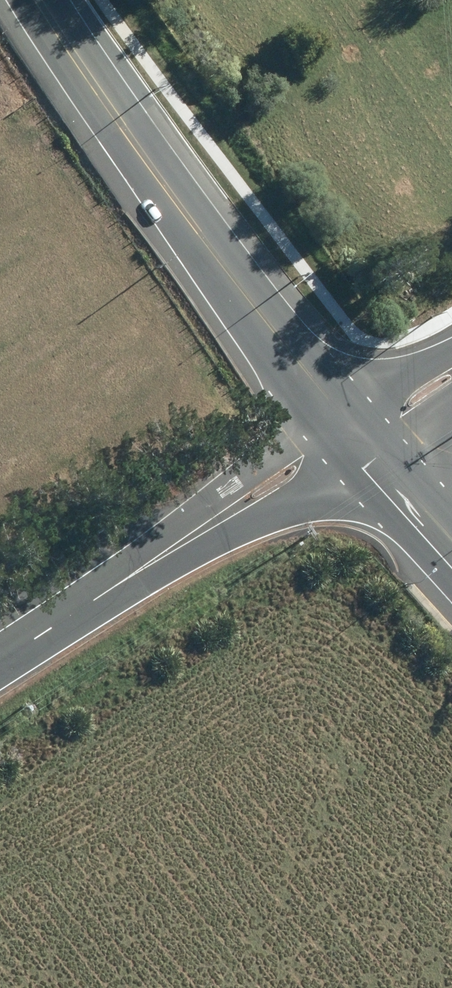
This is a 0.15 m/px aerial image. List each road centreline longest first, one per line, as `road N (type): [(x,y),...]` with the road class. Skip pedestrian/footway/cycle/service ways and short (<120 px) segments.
road 1 (primary): [(46,0),(232,279),(359,440)]
road 2 (tertiary): [(359,440),(0,668)]
road 3 (primary): [(359,440),(451,541)]

